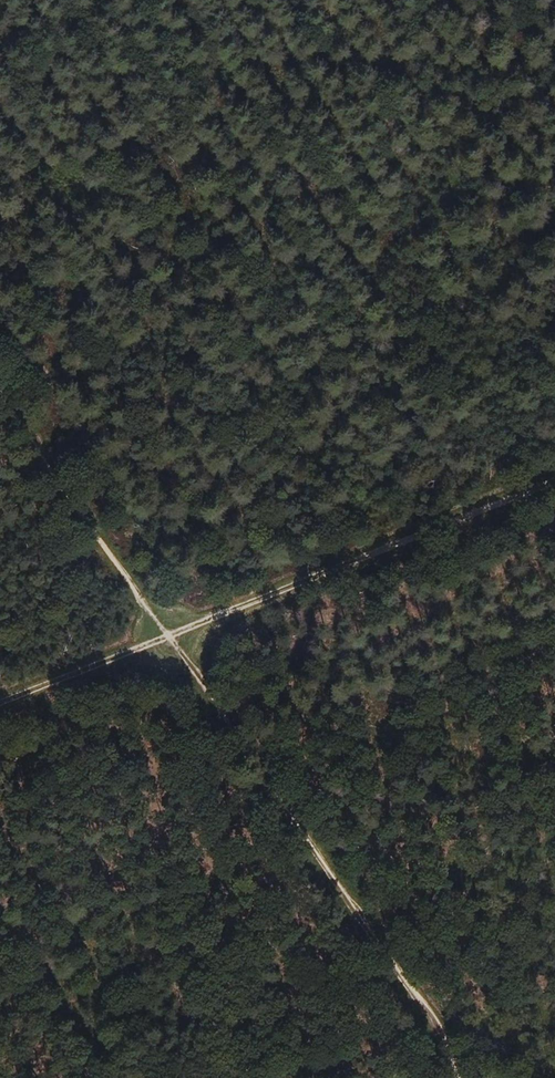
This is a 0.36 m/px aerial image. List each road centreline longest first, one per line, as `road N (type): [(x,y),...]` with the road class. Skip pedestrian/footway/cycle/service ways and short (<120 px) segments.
road 1 (track): [(0,393),(448,1047),(457,1077)]
road 2 (track): [(0,704),(554,482)]

